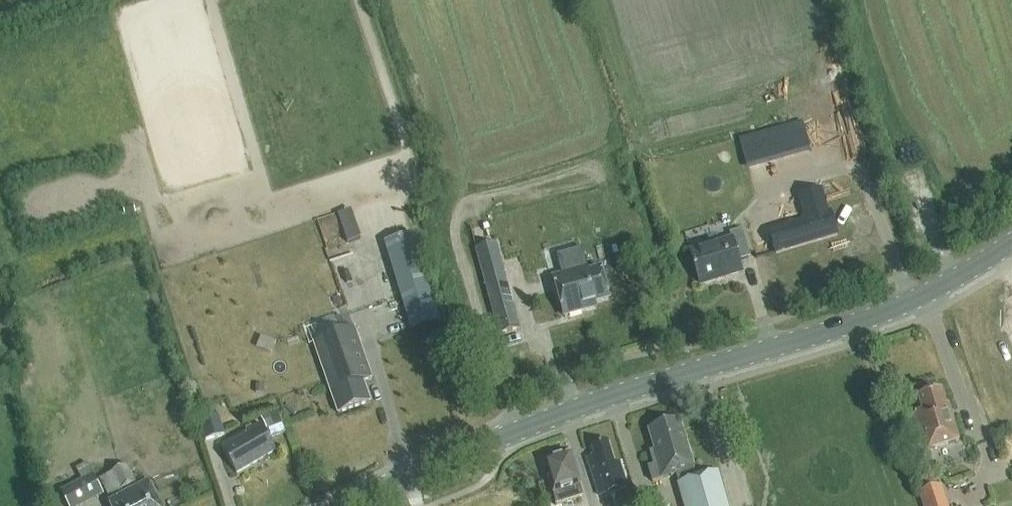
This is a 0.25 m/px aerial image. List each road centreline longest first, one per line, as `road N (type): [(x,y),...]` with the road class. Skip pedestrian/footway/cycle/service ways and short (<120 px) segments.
road 1 (secondary): [(349,505),(591,403),(906,302),(1011,243)]
road 2 (track): [(741,505),(699,372)]

